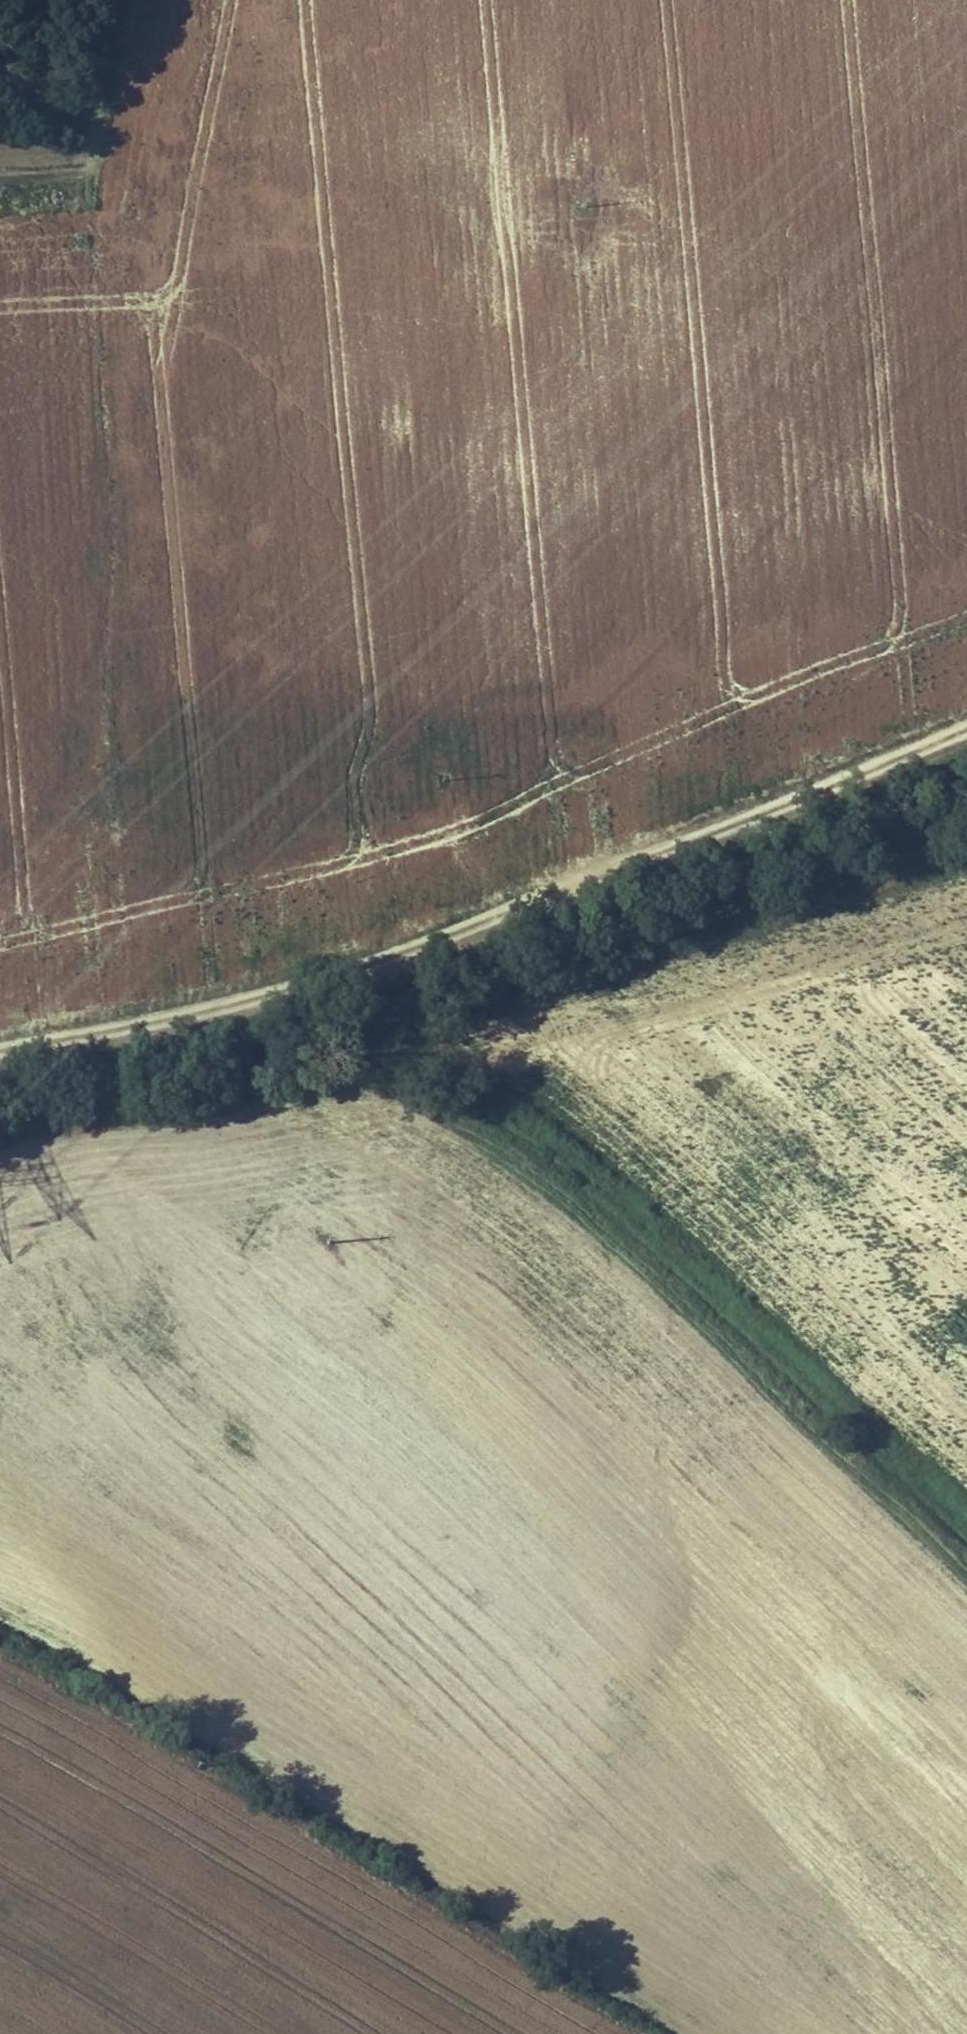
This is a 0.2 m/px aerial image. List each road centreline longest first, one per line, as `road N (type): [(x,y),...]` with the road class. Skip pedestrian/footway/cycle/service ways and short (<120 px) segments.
road 1 (track): [(0,1052),(311,984),(542,900),(966,727)]

